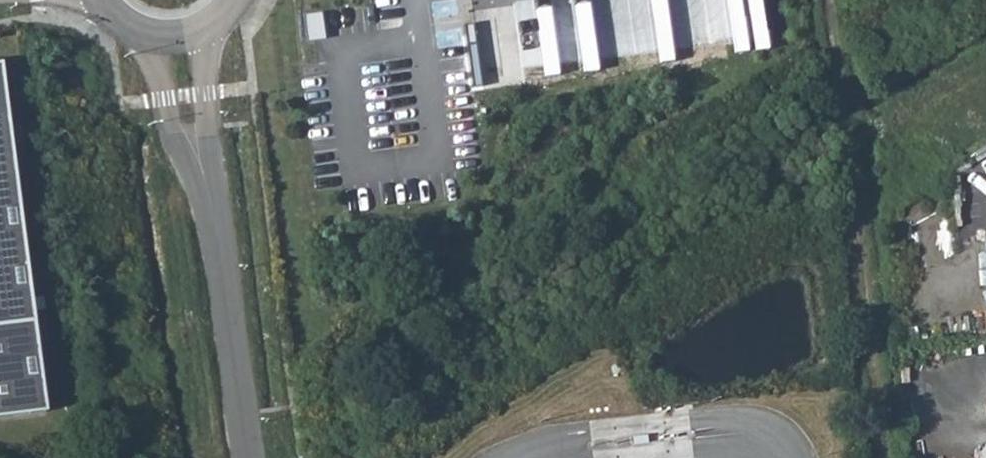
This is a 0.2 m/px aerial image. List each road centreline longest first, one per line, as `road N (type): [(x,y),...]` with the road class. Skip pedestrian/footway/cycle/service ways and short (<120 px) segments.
road 1 (unclassified): [(173,36),(201,155),(246,457)]

